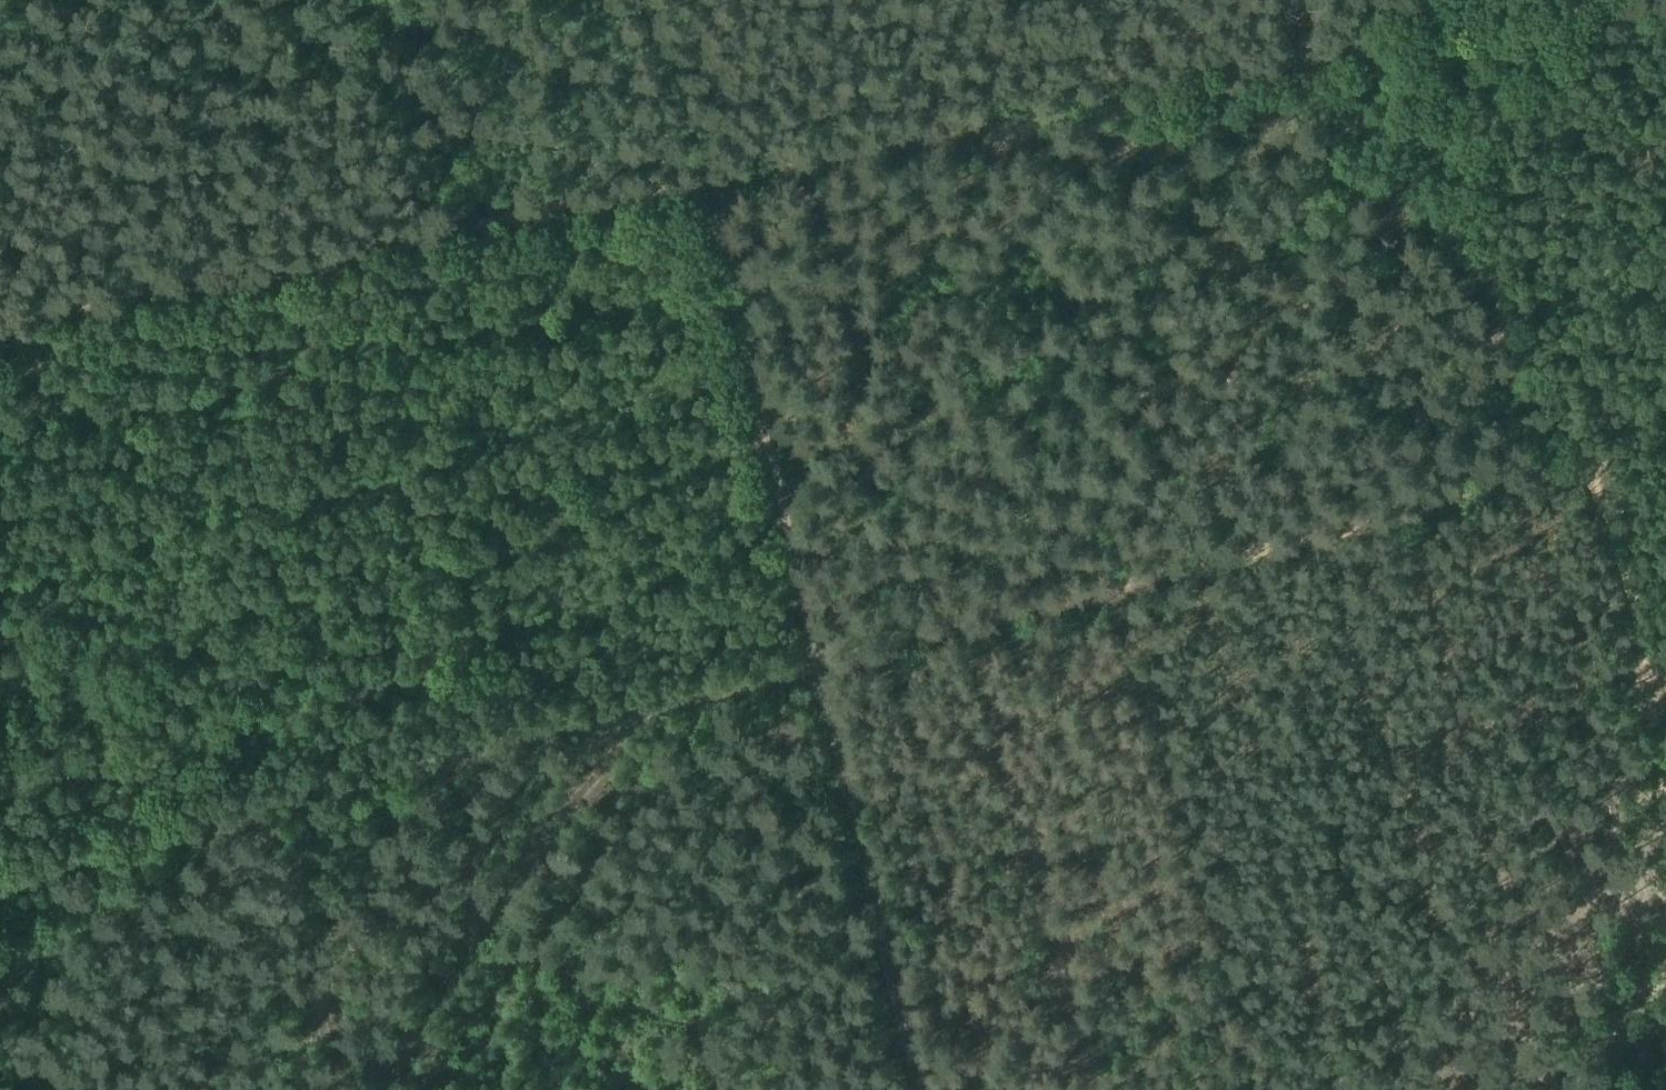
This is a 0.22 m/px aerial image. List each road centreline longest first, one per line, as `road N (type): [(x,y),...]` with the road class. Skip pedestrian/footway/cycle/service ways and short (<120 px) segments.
road 1 (track): [(0,882),(655,716),(1595,458)]
road 2 (track): [(0,323),(1433,41)]
road 3 (track): [(933,1089),(835,666),(699,186)]
road 4 (track): [(655,716),(469,948),(378,1089)]
road 5 (track): [(388,0),(509,227)]
road 6 (track): [(1433,41),(1647,0)]
road 7 (track): [(1644,904),(1629,974),(1648,1089)]

